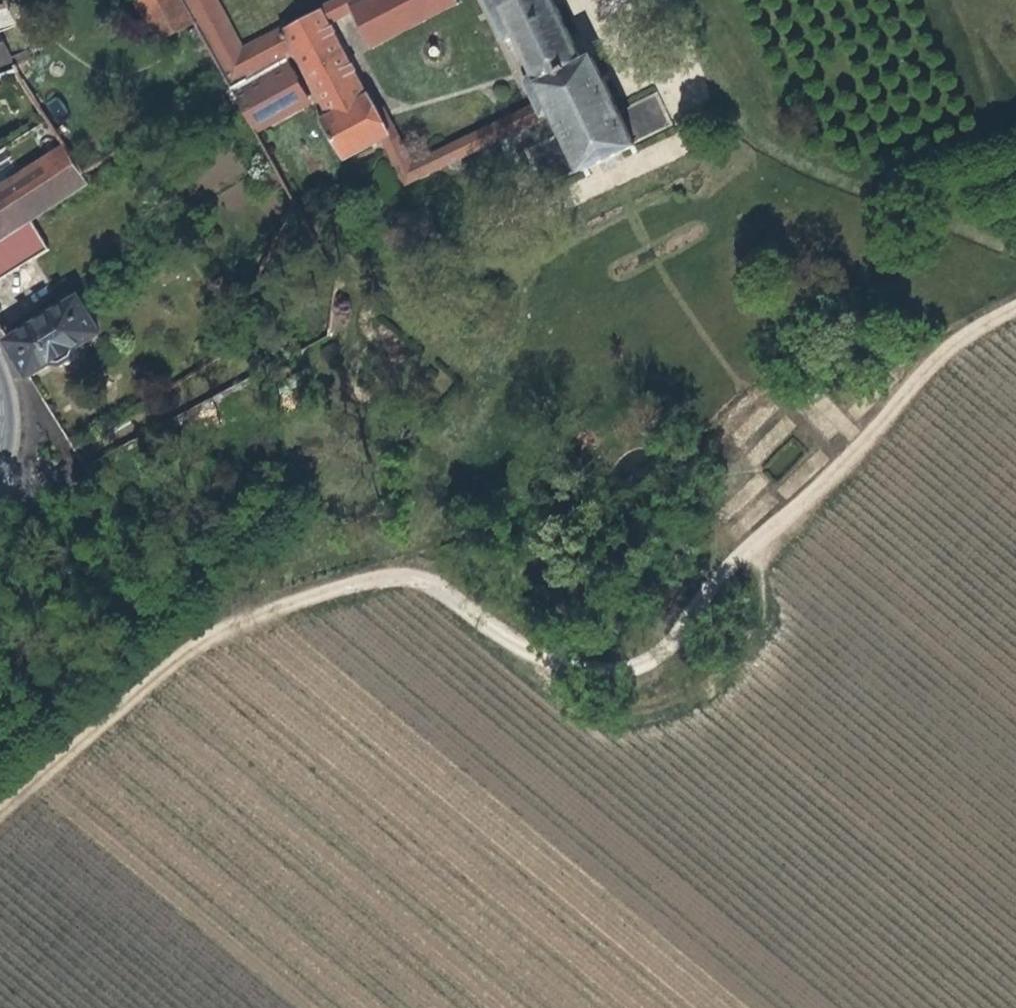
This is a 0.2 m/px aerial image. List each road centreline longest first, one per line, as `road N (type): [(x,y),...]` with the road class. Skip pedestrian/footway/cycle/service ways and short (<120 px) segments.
road 1 (track): [(1015,308),(944,355),(821,486),(738,559),(693,624),(646,664),(608,675),(572,671),(507,640),(429,583),(393,576),(351,583),(202,641),(0,815)]

